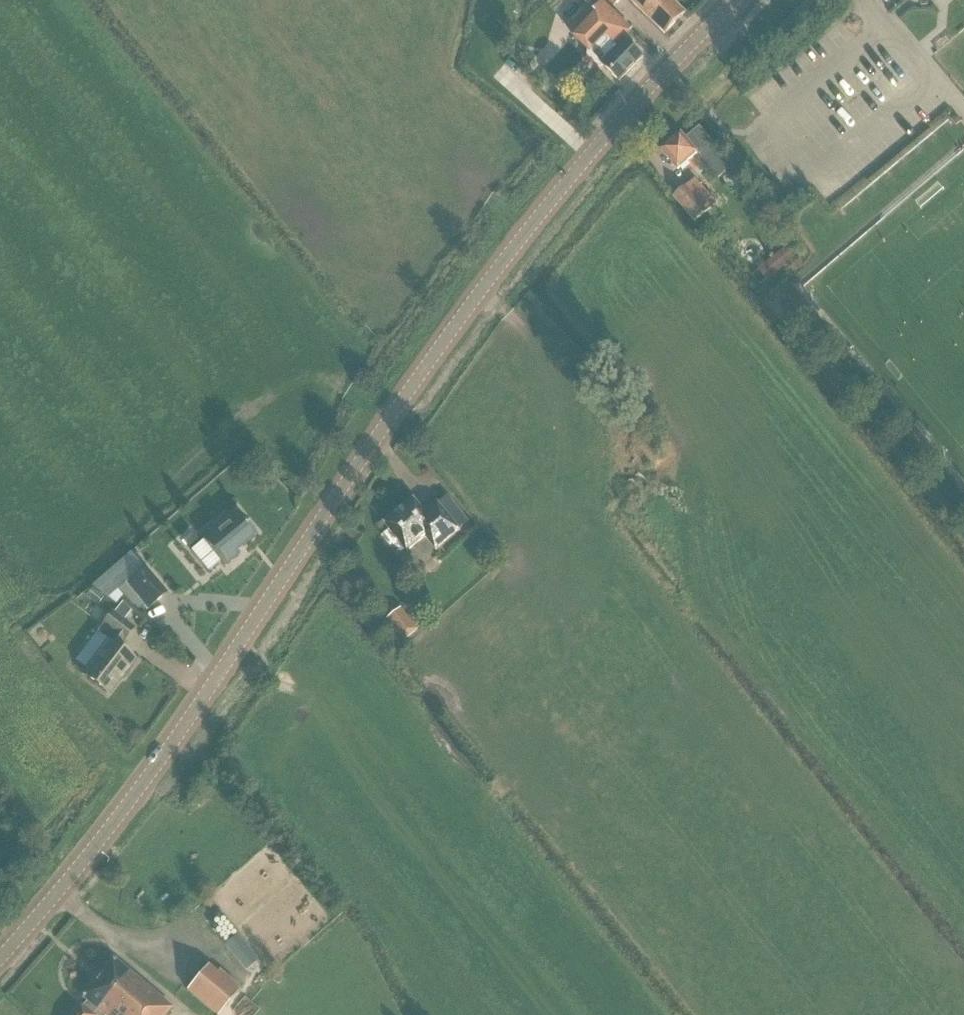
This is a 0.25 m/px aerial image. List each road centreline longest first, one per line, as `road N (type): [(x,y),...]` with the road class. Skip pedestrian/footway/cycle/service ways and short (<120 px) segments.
road 1 (tertiary): [(0,960),(140,792),(472,303),(628,111),(737,0)]

